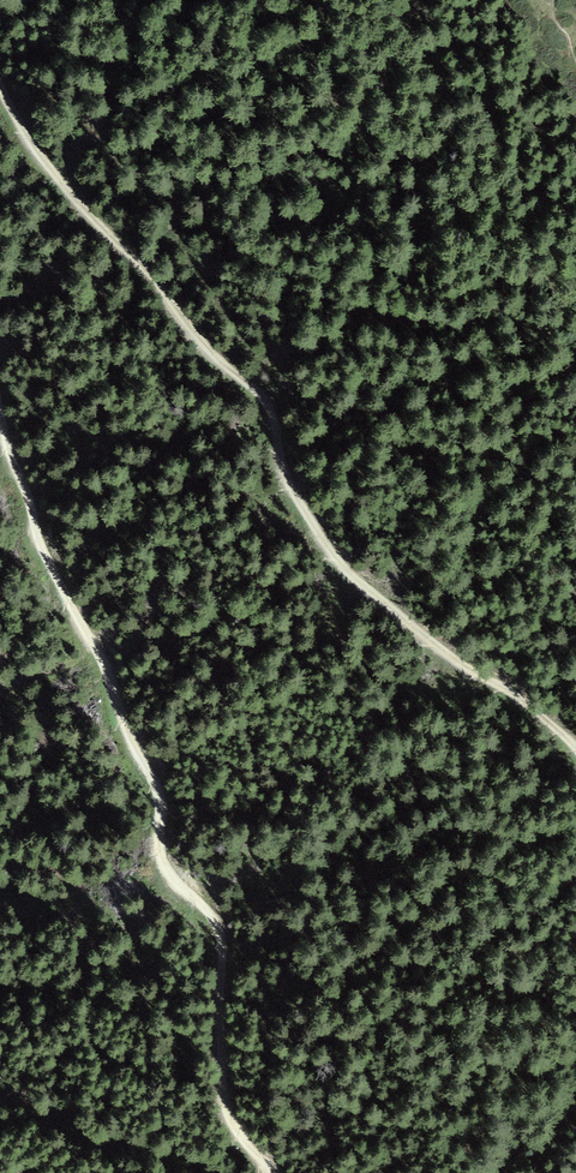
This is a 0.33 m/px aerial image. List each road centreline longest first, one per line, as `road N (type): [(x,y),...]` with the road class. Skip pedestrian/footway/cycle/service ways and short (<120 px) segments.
road 1 (unclassified): [(0,90),(32,147),(83,210),(146,270),(195,338),(266,399),(281,476),(340,567),(445,655),(527,706),(575,752)]
road 2 (unclassified): [(268,1172),(221,1100),(218,927),(163,873),(159,795),(126,737),(106,665),(43,555),(0,423)]

